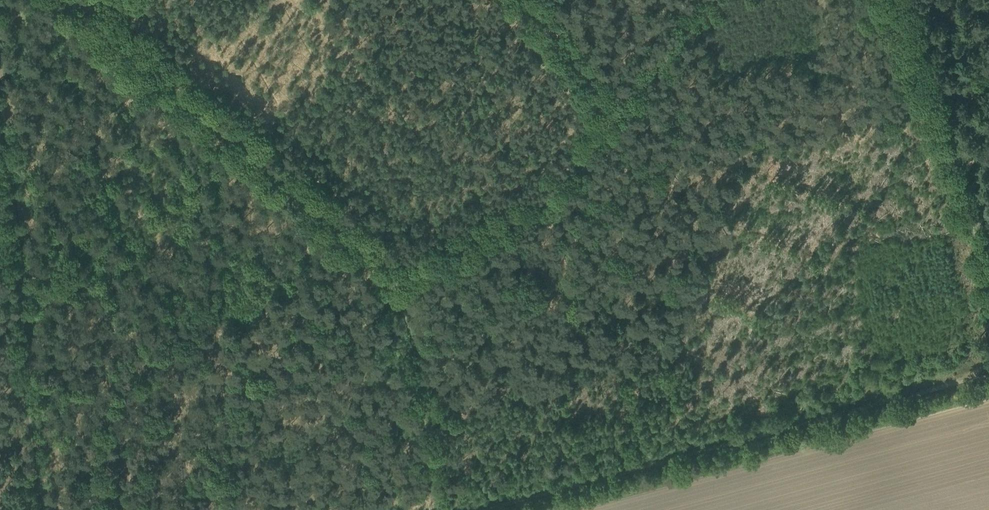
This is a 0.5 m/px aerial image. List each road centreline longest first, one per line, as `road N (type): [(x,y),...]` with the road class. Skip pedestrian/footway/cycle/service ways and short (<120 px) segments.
road 1 (track): [(988,370),(470,509)]
road 2 (track): [(899,0),(988,270)]
road 3 (track): [(46,509),(17,242)]
road 4 (track): [(17,242),(0,40)]

